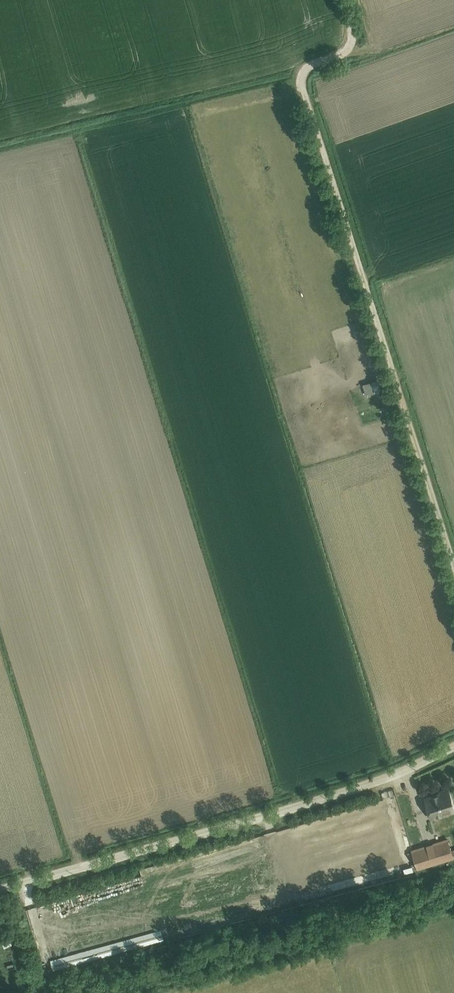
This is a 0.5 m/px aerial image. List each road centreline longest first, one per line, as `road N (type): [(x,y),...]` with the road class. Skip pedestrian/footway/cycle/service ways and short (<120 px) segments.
road 1 (unclassified): [(346,0),(354,39),(348,53),(307,75),(312,101),(453,552)]
road 2 (tertiary): [(453,749),(382,781),(0,889)]
road 3 (track): [(453,909),(131,992)]

